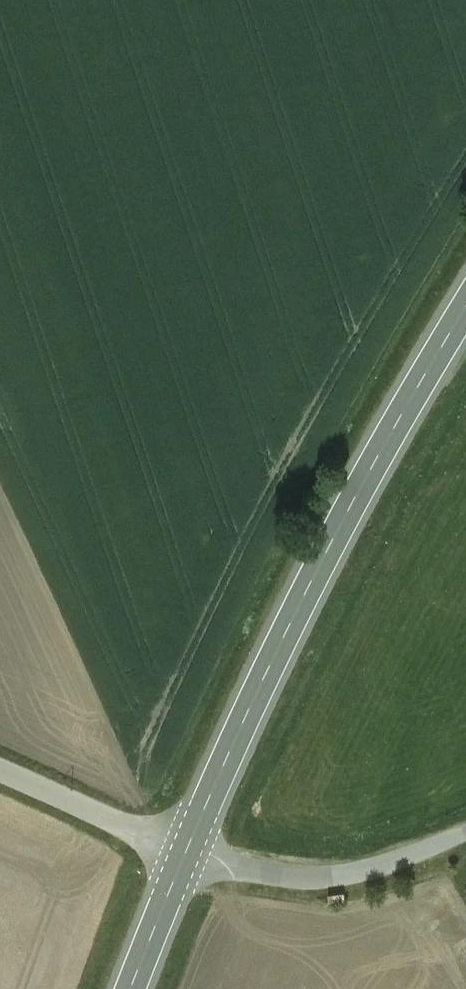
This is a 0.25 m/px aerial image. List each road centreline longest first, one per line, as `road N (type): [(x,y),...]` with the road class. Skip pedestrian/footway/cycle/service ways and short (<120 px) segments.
road 1 (secondary): [(465,306),(327,550),(186,851)]
road 2 (unclassified): [(186,851),(298,876),(343,875),(465,838)]
road 3 (unclassified): [(0,769),(186,851)]
road 4 (secondary): [(186,851),(131,988)]

